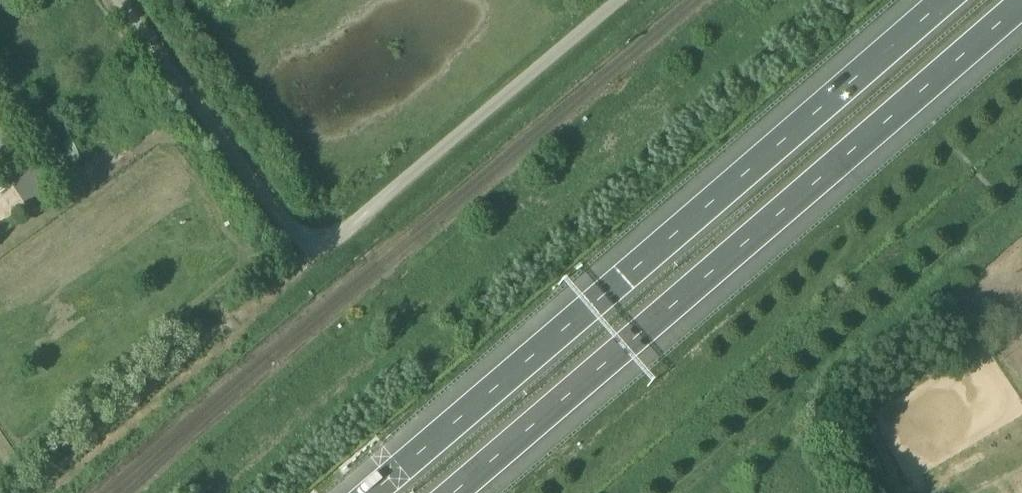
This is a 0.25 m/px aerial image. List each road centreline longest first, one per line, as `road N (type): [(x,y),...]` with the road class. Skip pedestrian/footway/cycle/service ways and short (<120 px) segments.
road 1 (motorway): [(935,0),(371,492)]
road 2 (motorway): [(452,492),(1021,11)]
road 3 (unclassified): [(116,0),(319,264),(628,0)]

